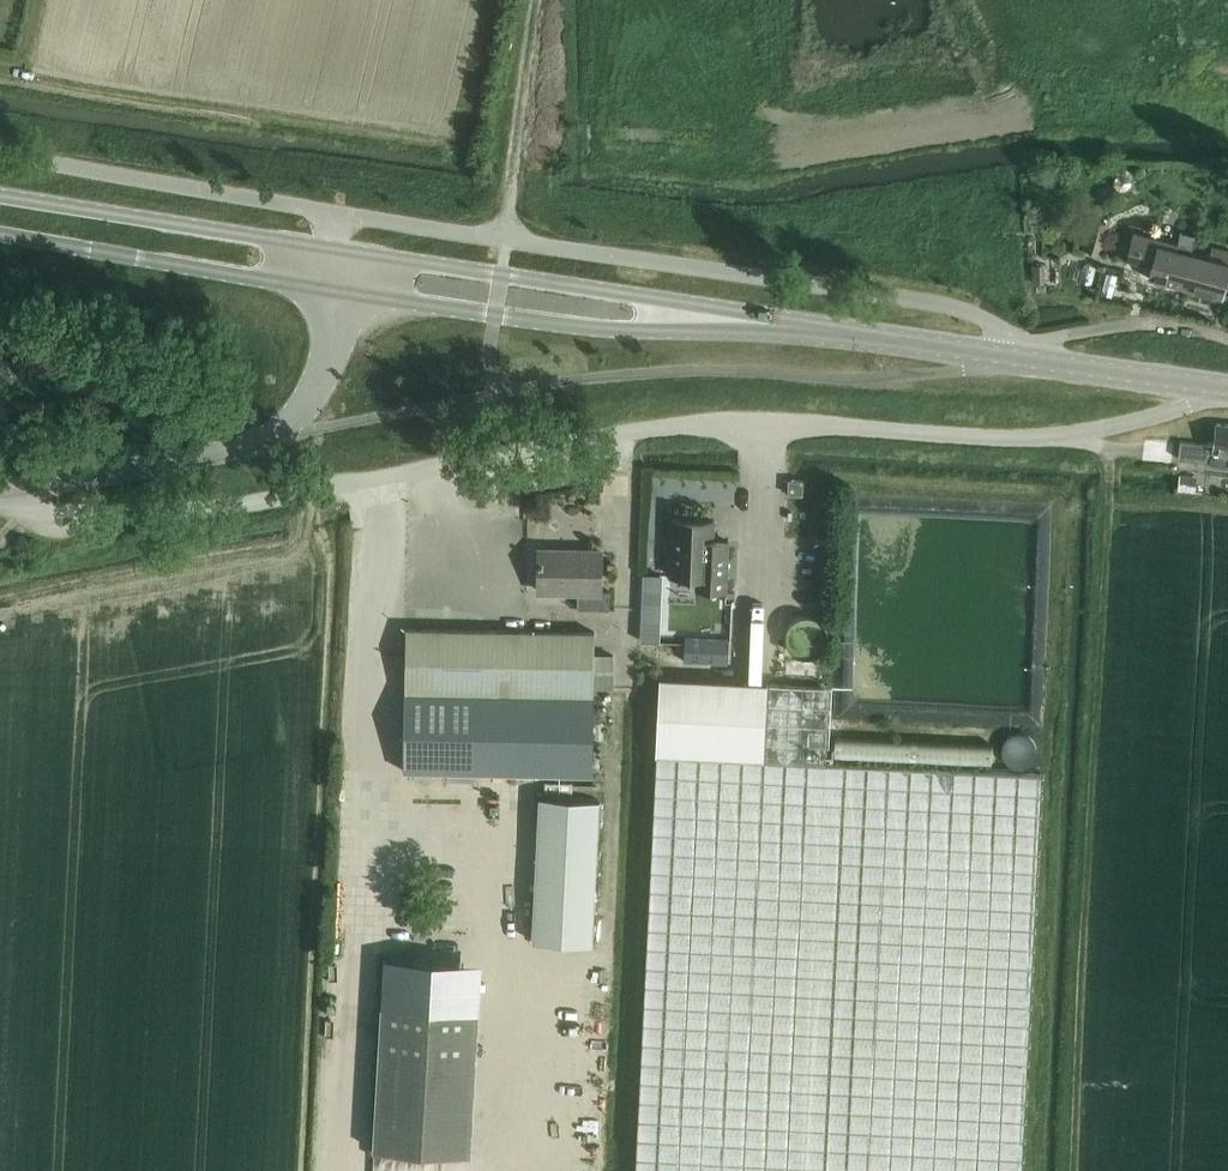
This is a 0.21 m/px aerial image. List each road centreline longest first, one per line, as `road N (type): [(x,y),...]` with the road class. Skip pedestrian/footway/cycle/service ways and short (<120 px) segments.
road 1 (unclassified): [(0,496),(68,515),(193,512),(671,427),(788,423),(1043,438),(1227,395)]
road 2 (track): [(1107,448),(1071,1170)]
road 3 (track): [(668,0),(740,99),(789,123),(861,126),(1183,84)]
road 4 (secondary): [(1227,388),(772,324)]
road 5 (secondary): [(772,324),(329,249)]
road 6 (unclassified): [(0,495),(235,449),(280,431),(321,372),(341,293)]
road 7 (secondary): [(341,293),(597,328),(772,324)]
road 8 (secondary): [(0,234),(341,293)]
road 9 (secondary): [(329,249),(0,196)]
road 10 (track): [(506,240),(537,0)]

